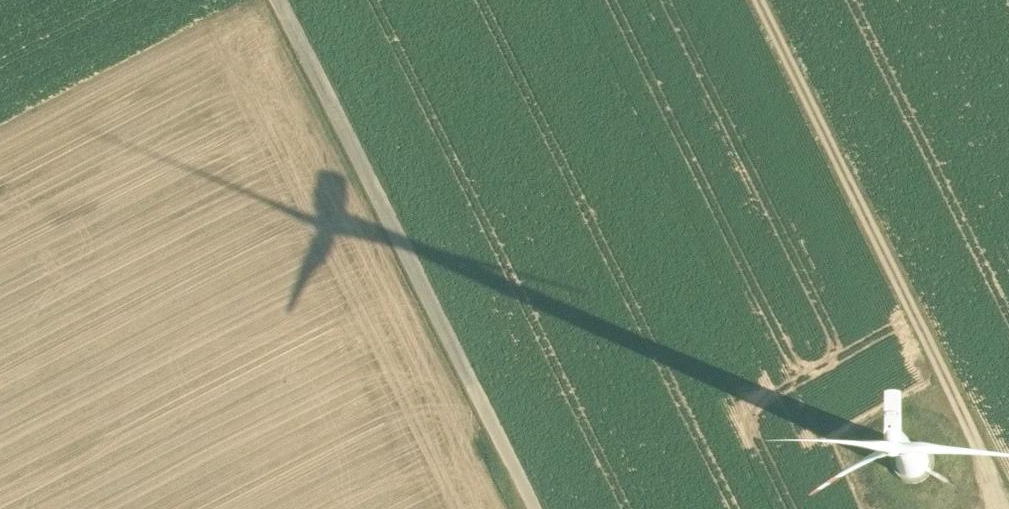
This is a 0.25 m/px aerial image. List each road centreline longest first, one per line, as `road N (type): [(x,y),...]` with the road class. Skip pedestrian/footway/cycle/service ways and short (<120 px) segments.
road 1 (track): [(297,0),(543,508)]

